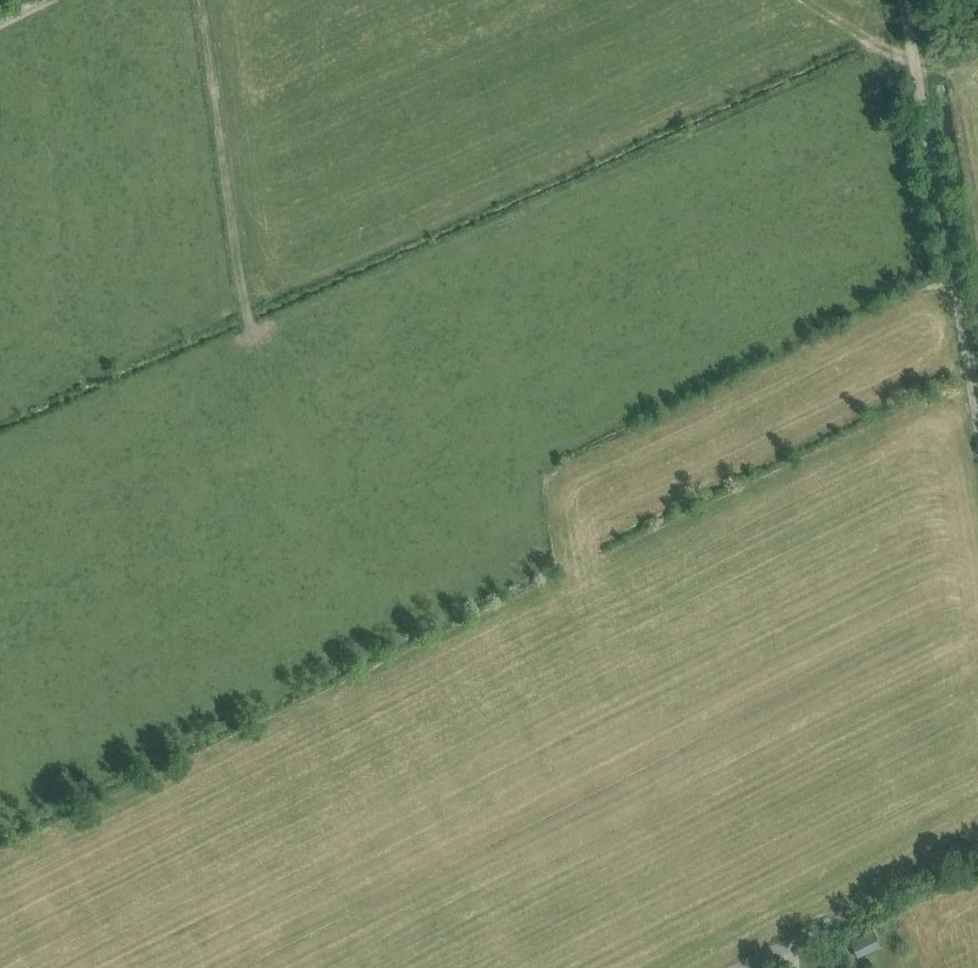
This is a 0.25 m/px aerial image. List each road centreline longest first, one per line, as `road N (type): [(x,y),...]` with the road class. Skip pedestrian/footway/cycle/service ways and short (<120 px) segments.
road 1 (unclassified): [(977,410),(902,0)]
road 2 (unclassified): [(741,967),(977,850)]

